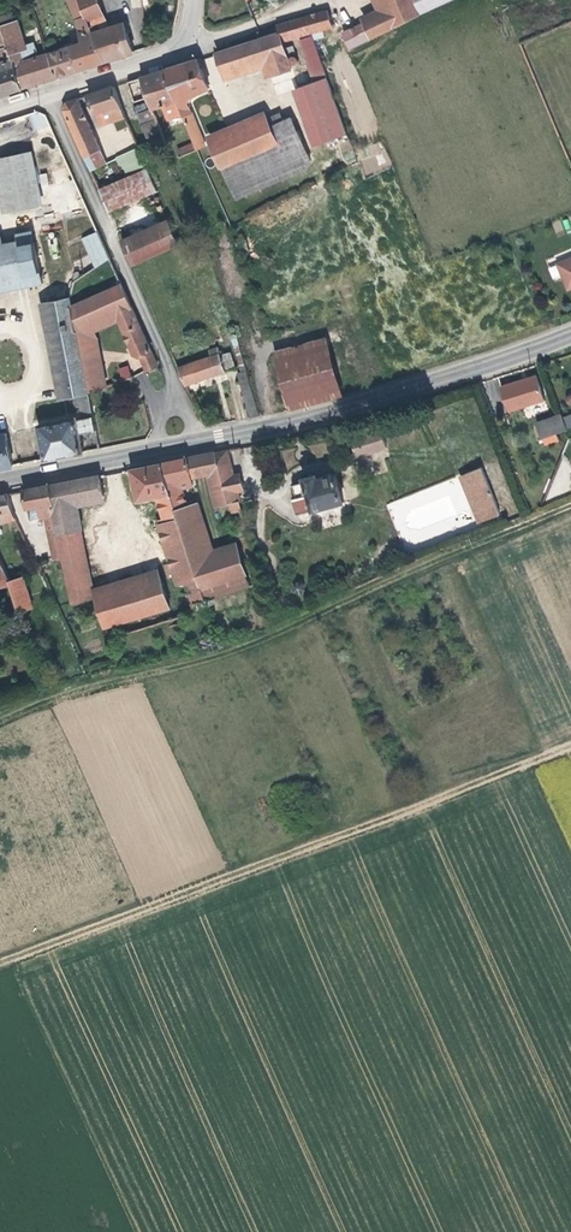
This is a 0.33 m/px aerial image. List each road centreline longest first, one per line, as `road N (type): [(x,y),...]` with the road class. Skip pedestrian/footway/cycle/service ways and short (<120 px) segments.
road 1 (track): [(570,746),(0,960)]
road 2 (track): [(0,723),(102,681),(247,645),(443,557)]
road 3 (tertiary): [(196,441),(392,394),(570,334)]
road 4 (residential): [(53,96),(174,383)]
road 5 (tertiary): [(0,479),(158,448)]
road 6 (residential): [(53,96),(187,39)]
road 7 (residential): [(443,557),(570,505)]
road 8 (residential): [(187,39),(230,36),(315,0)]

